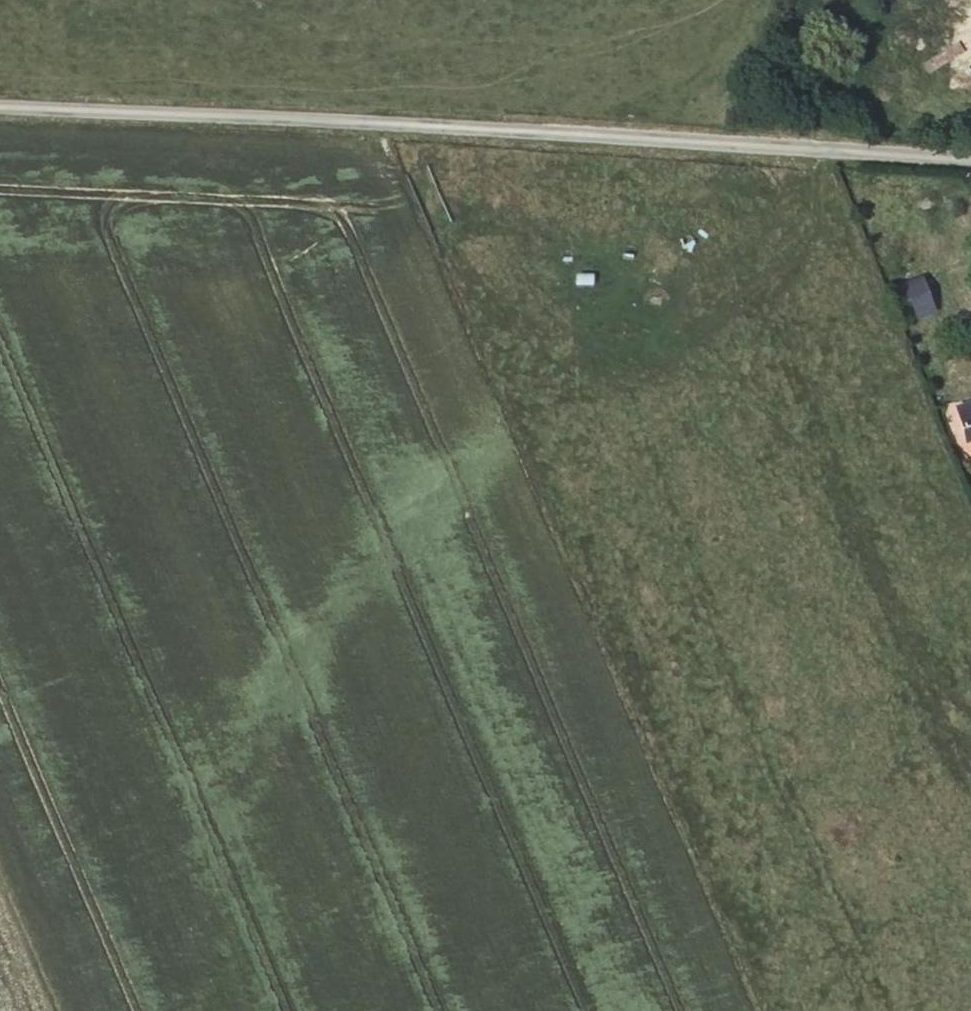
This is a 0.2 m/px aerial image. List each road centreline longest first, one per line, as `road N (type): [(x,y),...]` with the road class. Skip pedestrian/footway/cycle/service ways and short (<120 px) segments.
road 1 (unclassified): [(970,155),(0,104)]

